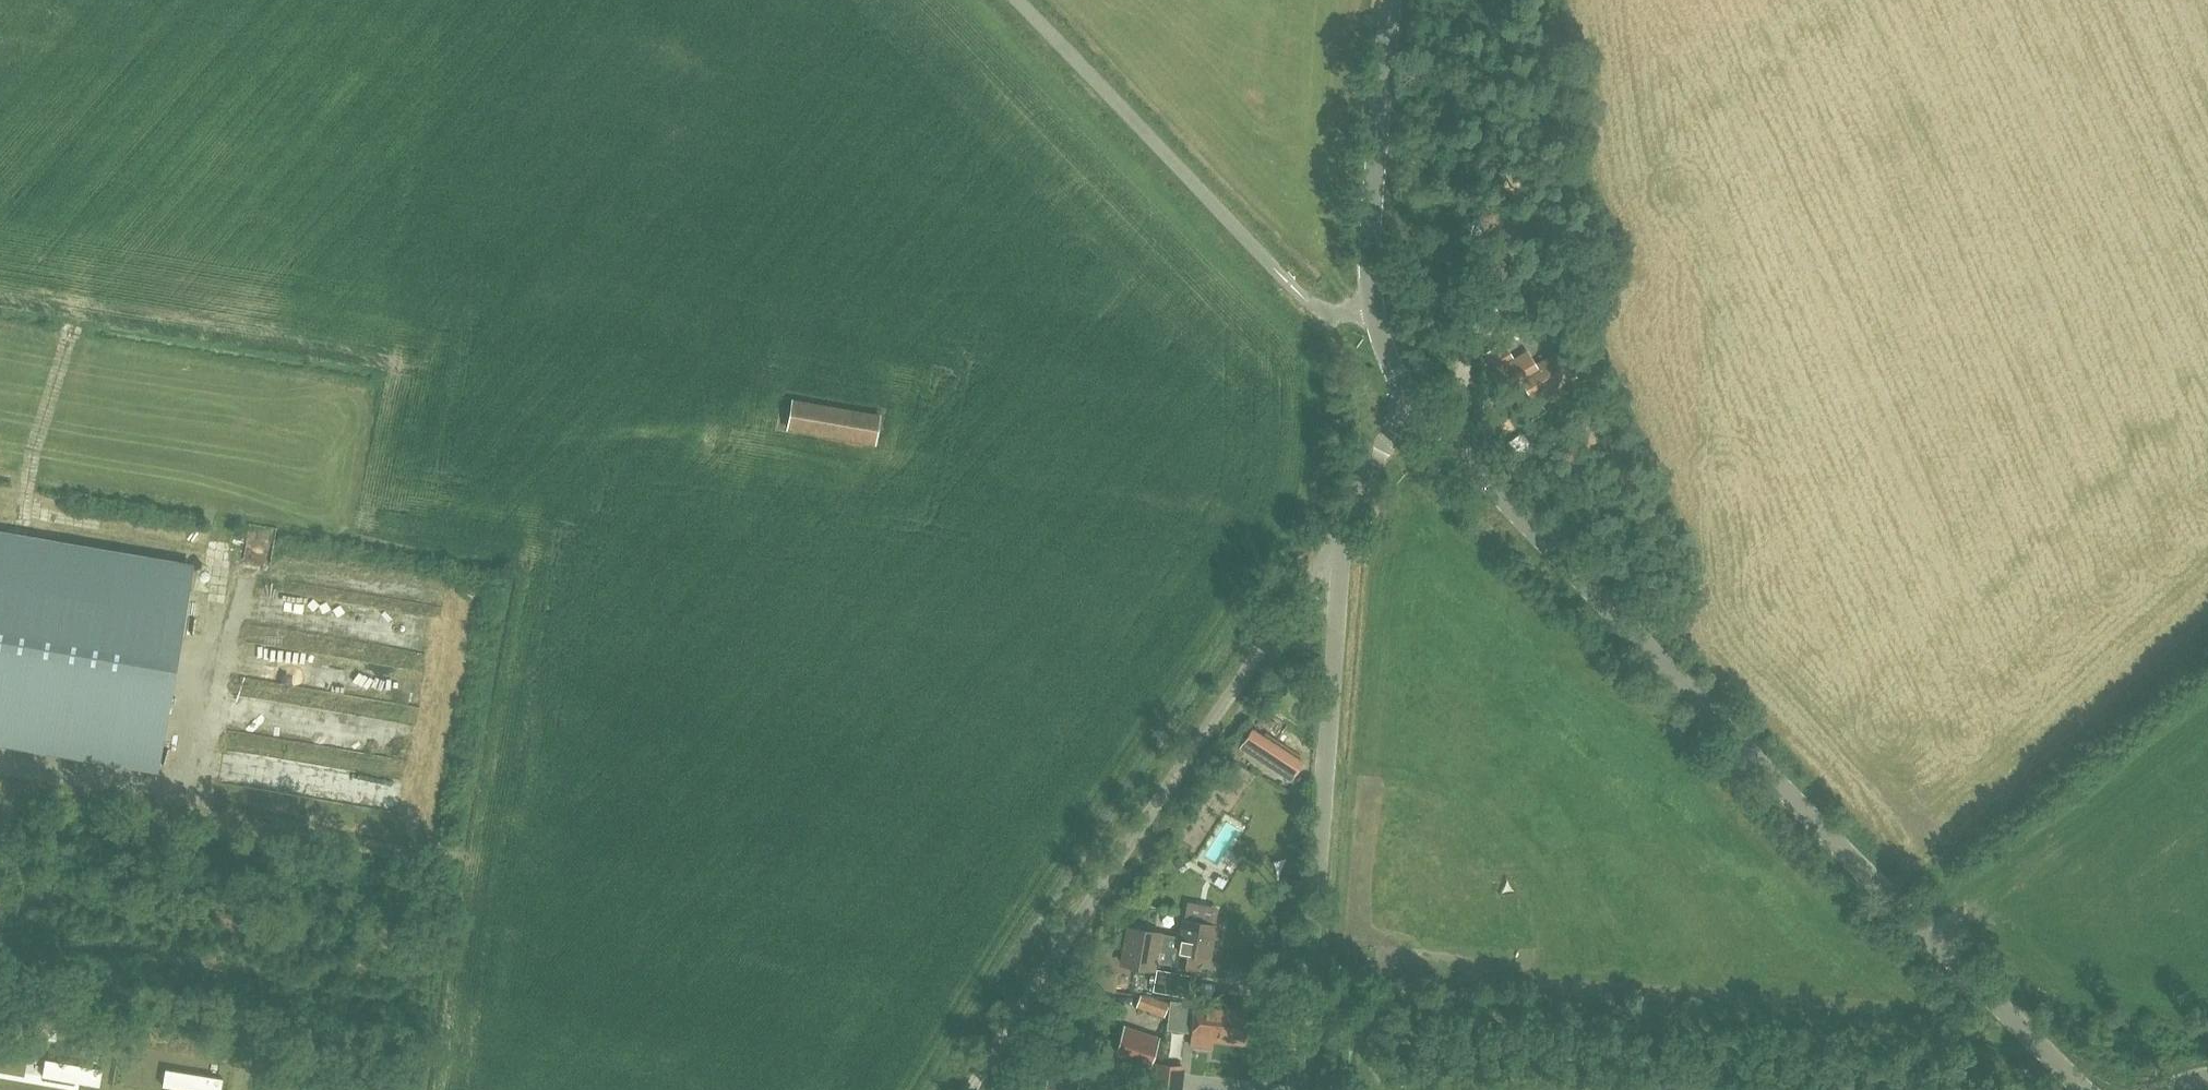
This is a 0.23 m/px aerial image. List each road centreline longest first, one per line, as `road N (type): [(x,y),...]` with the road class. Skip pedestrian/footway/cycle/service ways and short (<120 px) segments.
road 1 (unclassified): [(2066,1089),(1416,405)]
road 2 (track): [(1375,1043),(1378,995),(2001,1052),(2035,1089)]
road 3 (track): [(968,1089),(1292,602),(1340,561)]
road 4 (unclassified): [(1374,317),(1327,317),(1308,303),(1013,0)]
road 5 (unclassified): [(1374,317),(1370,262),(1392,0)]
road 6 (unclassified): [(1340,561),(1382,451),(1416,405)]

